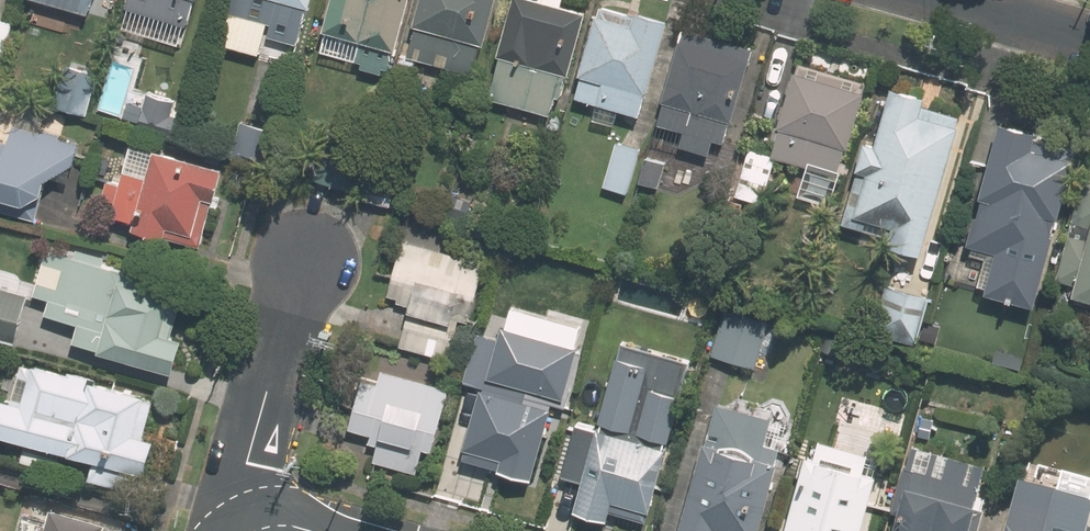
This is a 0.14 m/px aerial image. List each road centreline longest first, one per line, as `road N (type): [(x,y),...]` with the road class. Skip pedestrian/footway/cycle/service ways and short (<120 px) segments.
road 1 (residential): [(242,530),(243,478),(304,259)]
road 2 (residential): [(1089,34),(968,0)]

